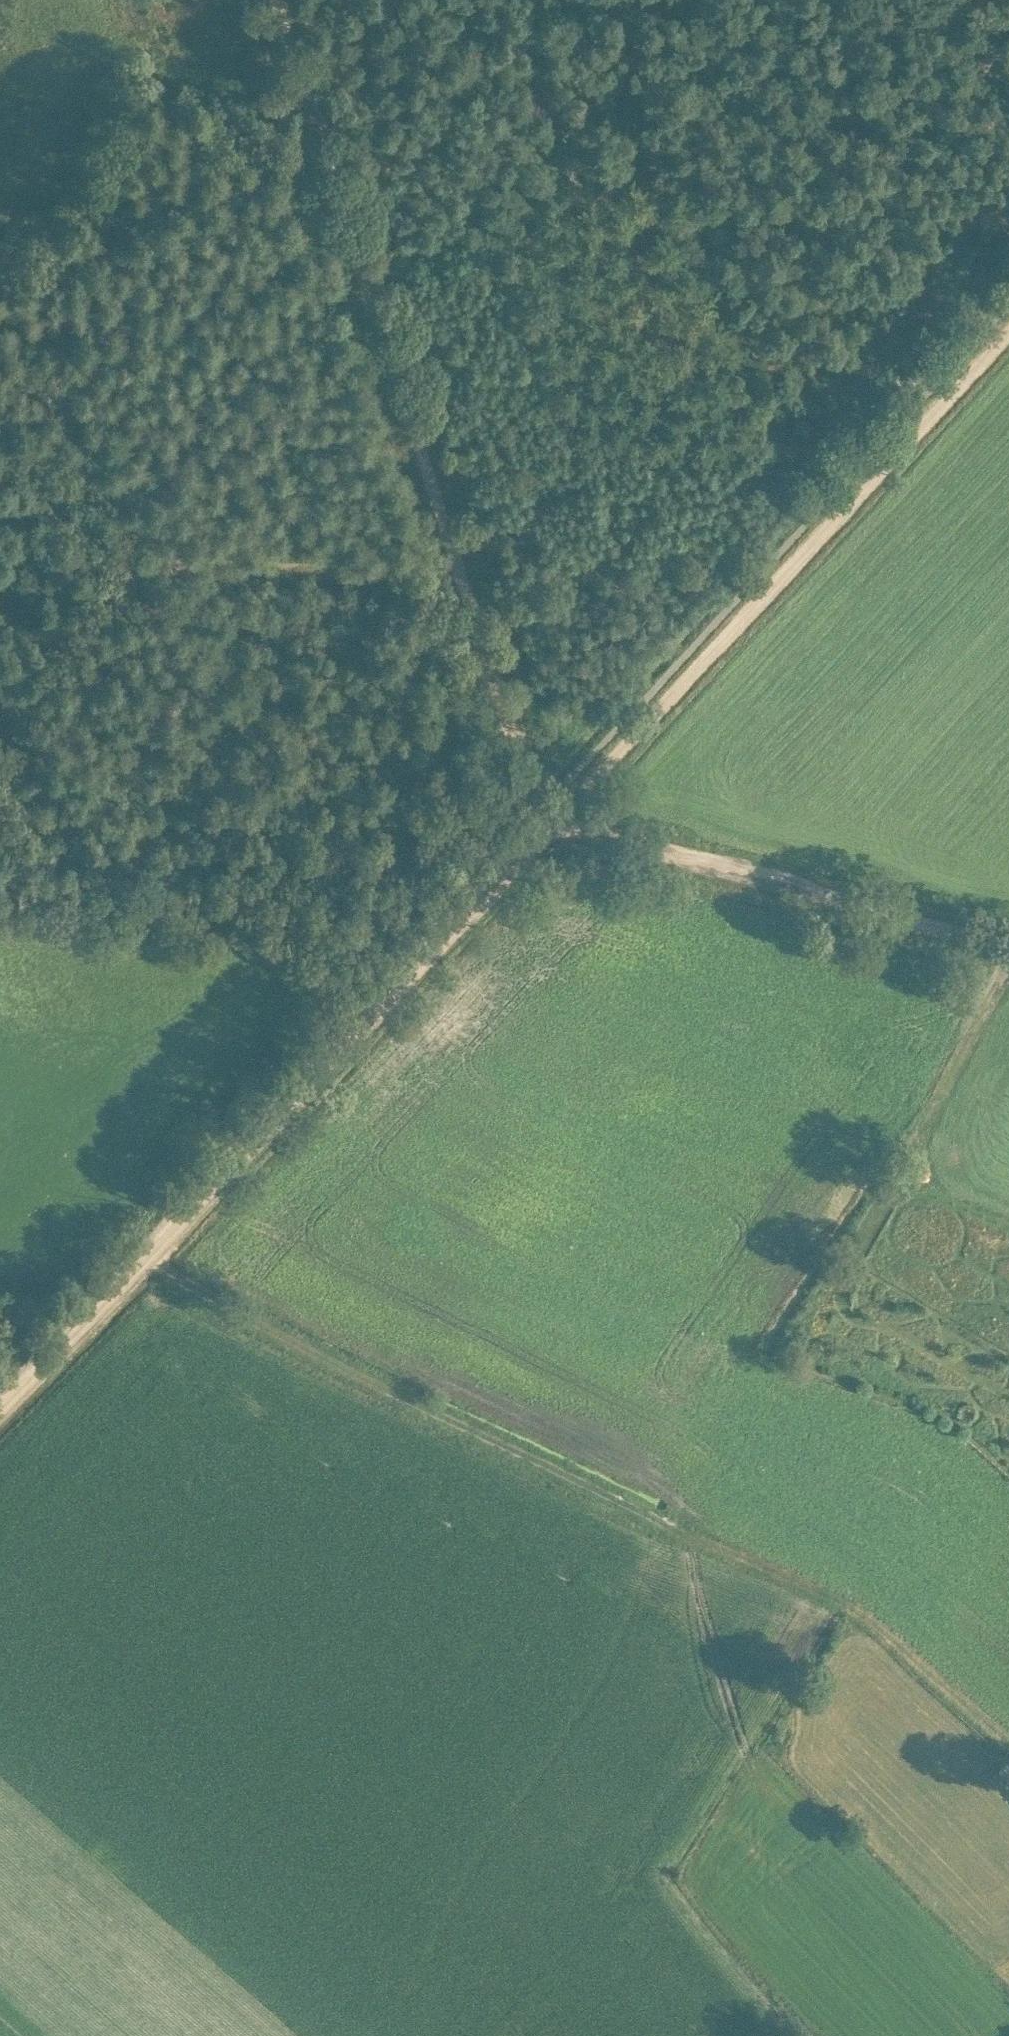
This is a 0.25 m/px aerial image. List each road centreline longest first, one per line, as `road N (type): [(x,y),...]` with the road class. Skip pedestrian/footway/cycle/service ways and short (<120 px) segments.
road 1 (track): [(278,0),(462,574),(556,820)]
road 2 (track): [(0,1414),(532,845)]
road 3 (track): [(532,845),(1008,328)]
road 4 (track): [(0,834),(517,838)]
road 5 (track): [(1008,950),(556,820)]
road 6 (track): [(0,457),(99,500),(132,551),(93,583),(0,745)]
road 7 (track): [(462,574),(132,551)]

